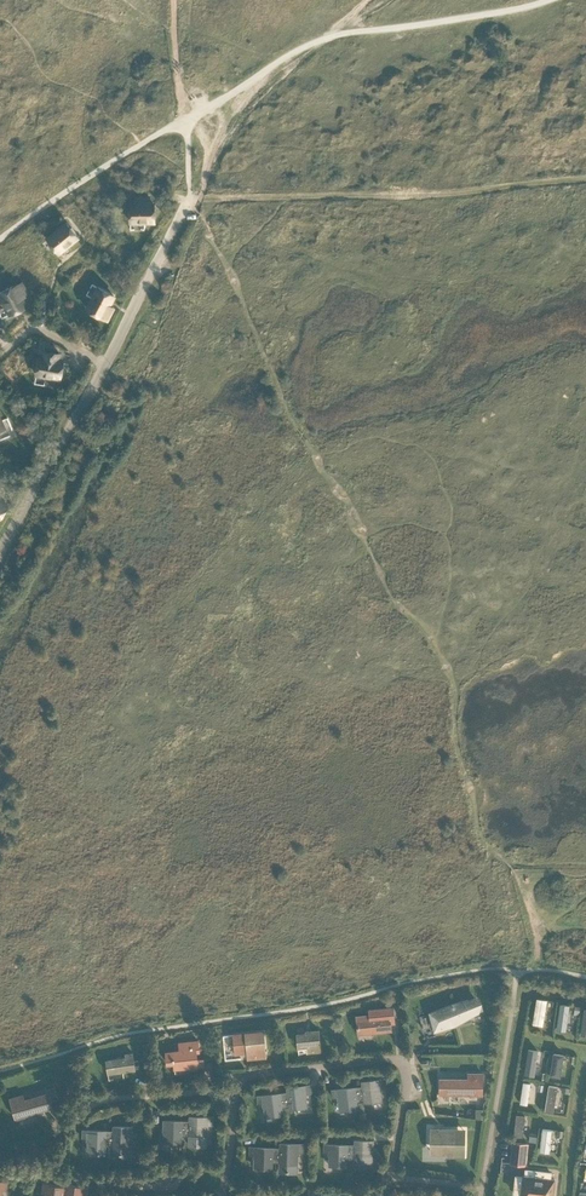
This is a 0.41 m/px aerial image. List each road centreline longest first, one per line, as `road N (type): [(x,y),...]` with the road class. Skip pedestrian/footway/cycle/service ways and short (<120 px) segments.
road 1 (unclassified): [(0,551),(188,202)]

